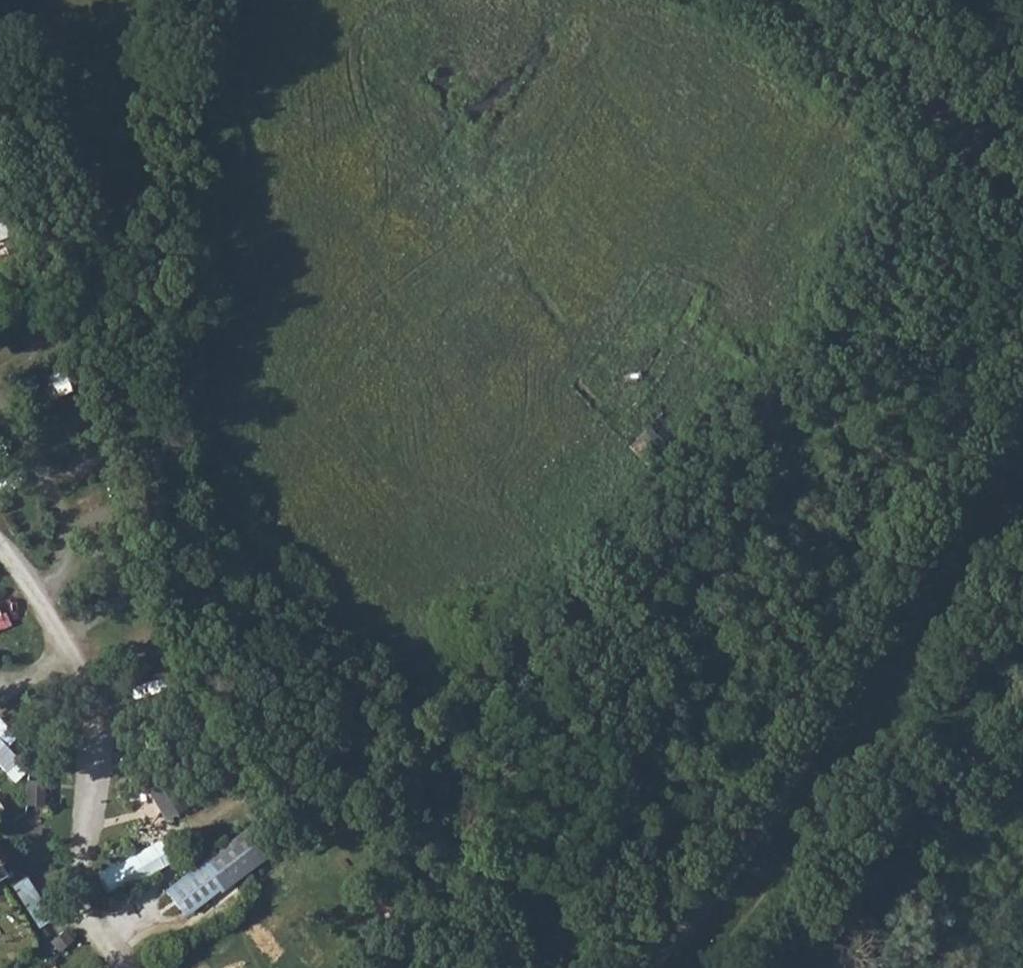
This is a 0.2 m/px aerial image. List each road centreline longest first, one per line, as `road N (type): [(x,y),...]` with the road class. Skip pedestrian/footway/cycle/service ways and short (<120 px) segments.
road 1 (track): [(641,967),(747,848),(1022,396)]

